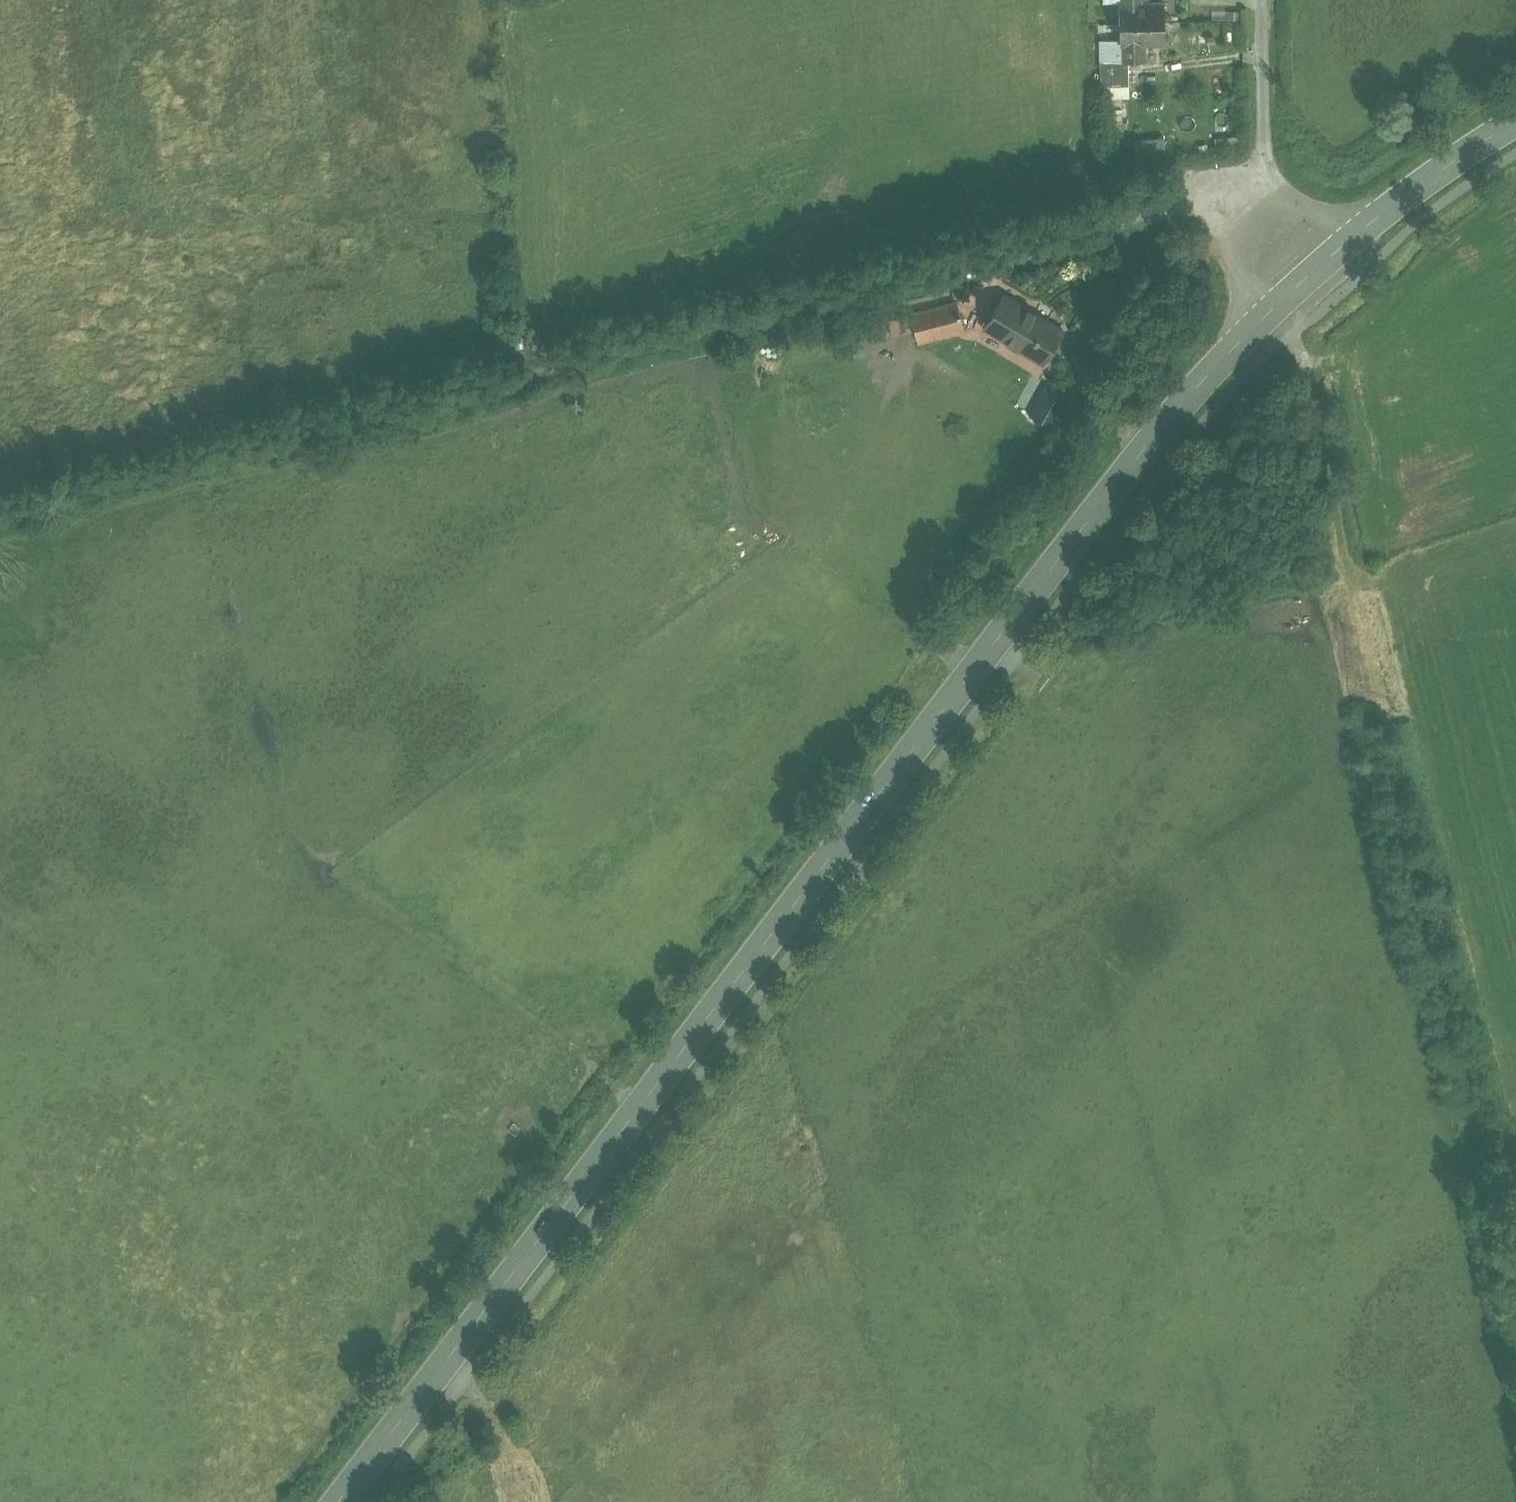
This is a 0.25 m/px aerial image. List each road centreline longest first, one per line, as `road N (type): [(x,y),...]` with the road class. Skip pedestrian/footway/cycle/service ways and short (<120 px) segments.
road 1 (primary): [(327,1501),(1130,455),(1299,262)]
road 2 (track): [(1515,1232),(1350,588),(1314,395),(1263,342)]
road 3 (primary): [(1299,262),(1515,108)]
road 4 (unclassified): [(1239,198),(1000,266)]
road 5 (unclassified): [(1239,198),(1258,153),(1256,0)]

